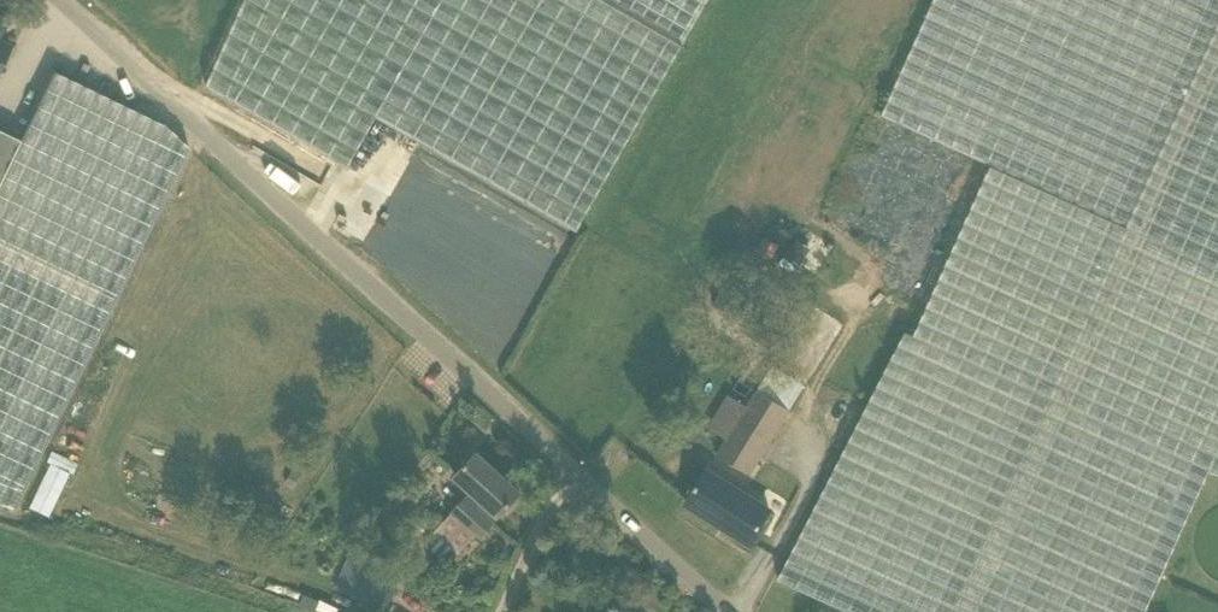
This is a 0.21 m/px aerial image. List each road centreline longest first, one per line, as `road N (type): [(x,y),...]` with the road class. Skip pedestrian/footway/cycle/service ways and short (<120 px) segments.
road 1 (unclassified): [(730,611),(59,0)]
road 2 (track): [(503,611),(575,474)]

